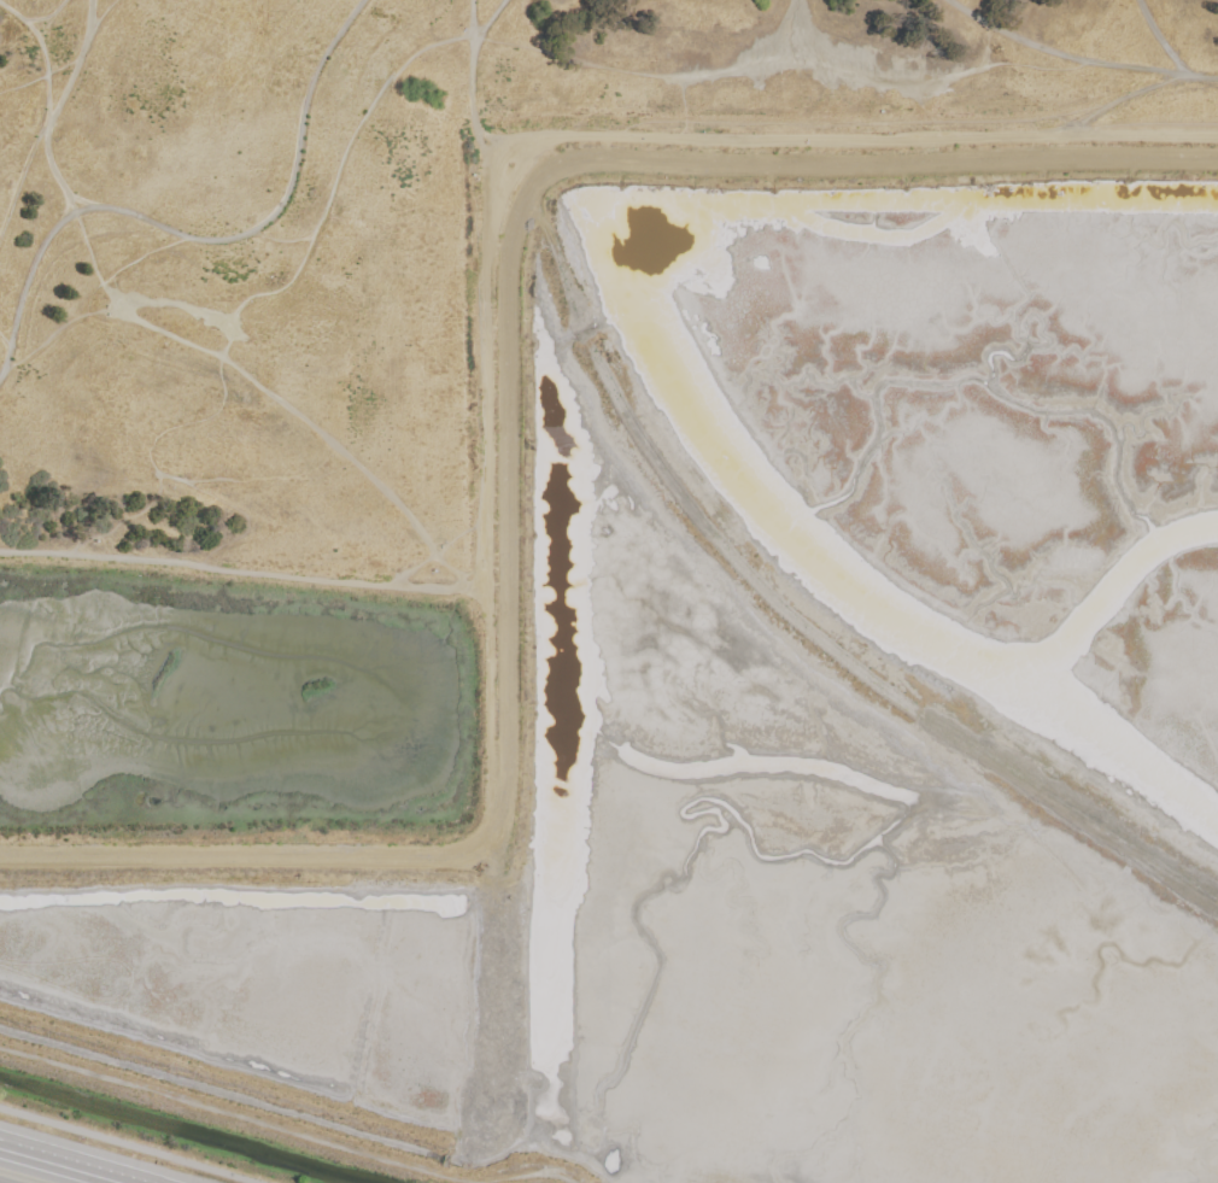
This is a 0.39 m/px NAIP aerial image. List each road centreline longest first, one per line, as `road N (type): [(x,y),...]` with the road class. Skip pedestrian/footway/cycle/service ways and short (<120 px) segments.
road 1 (track): [(519,170),(576,329),(625,421),(721,546),(876,701),(1217,914)]
road 2 (trunk): [(129,1182),(0,1146)]

